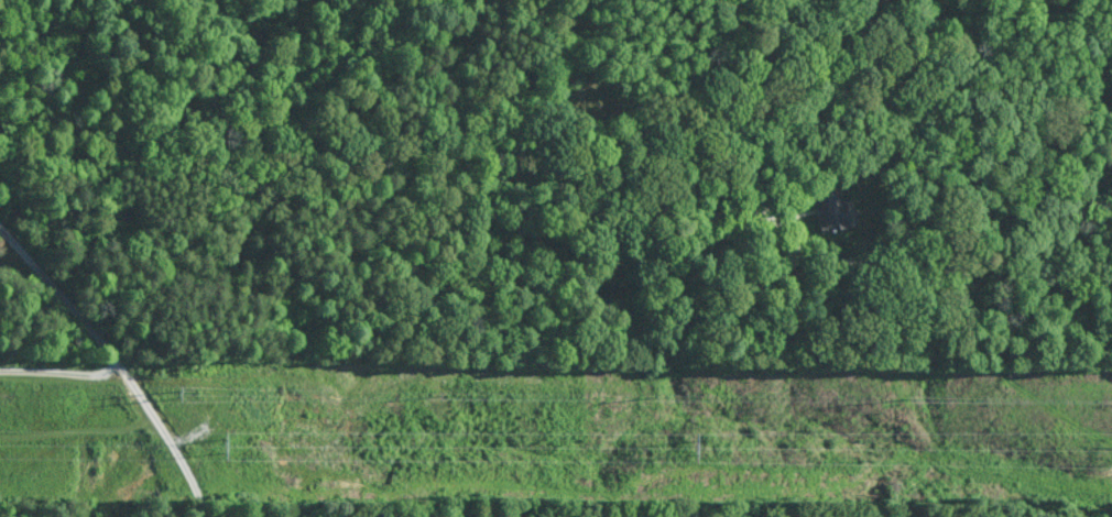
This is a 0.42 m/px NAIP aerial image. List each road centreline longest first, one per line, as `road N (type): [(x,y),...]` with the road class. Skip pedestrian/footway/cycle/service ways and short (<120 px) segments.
road 1 (residential): [(0,165),(65,154),(530,152),(688,129),(746,110),(804,75),(884,0)]
road 2 (residential): [(0,218),(164,417),(194,465),(209,516)]

